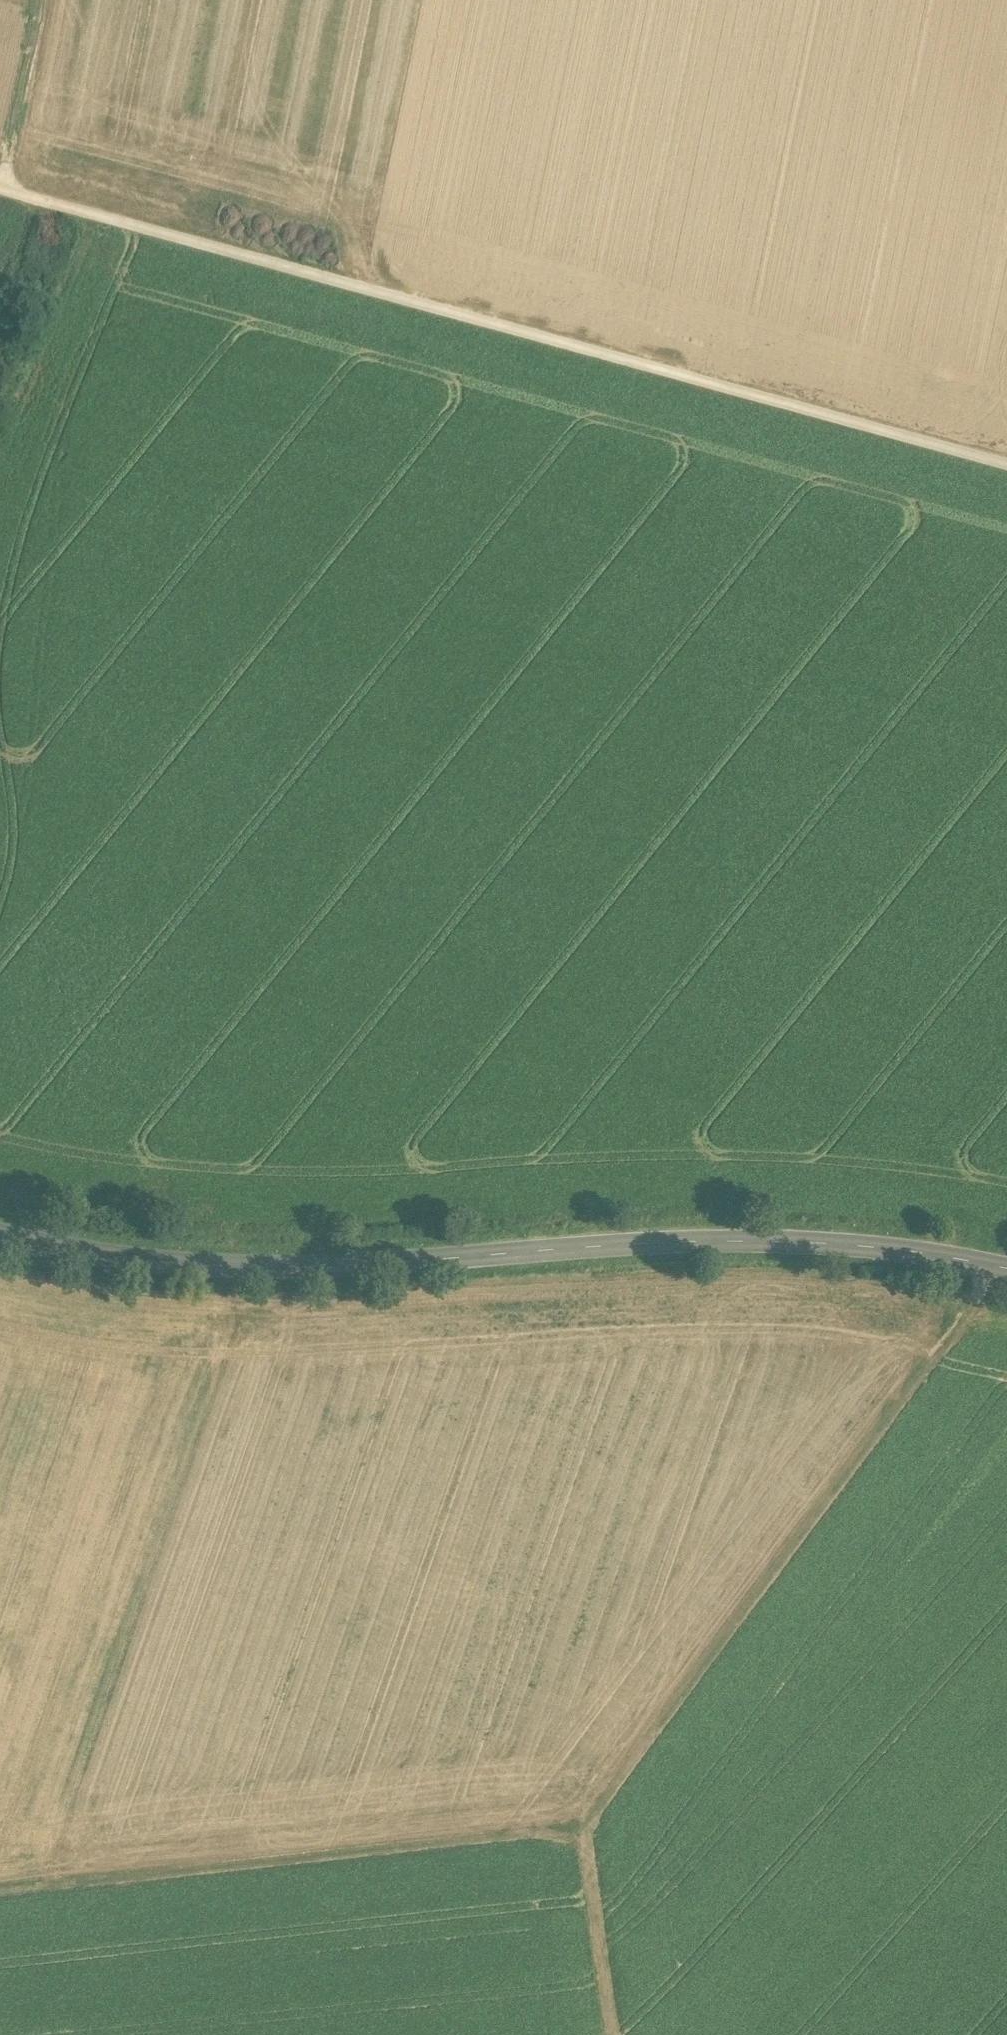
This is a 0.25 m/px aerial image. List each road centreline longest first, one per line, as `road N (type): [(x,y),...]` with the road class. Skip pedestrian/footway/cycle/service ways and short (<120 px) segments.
road 1 (track): [(0,189),(1006,463)]
road 2 (tertiary): [(0,1234),(111,1256),(244,1265),(810,1243),(1006,1269)]
road 3 (track): [(994,1266),(583,1826),(614,2034)]
road 4 (track): [(583,1826),(0,1893)]
road 5 (track): [(42,0),(1,189)]

